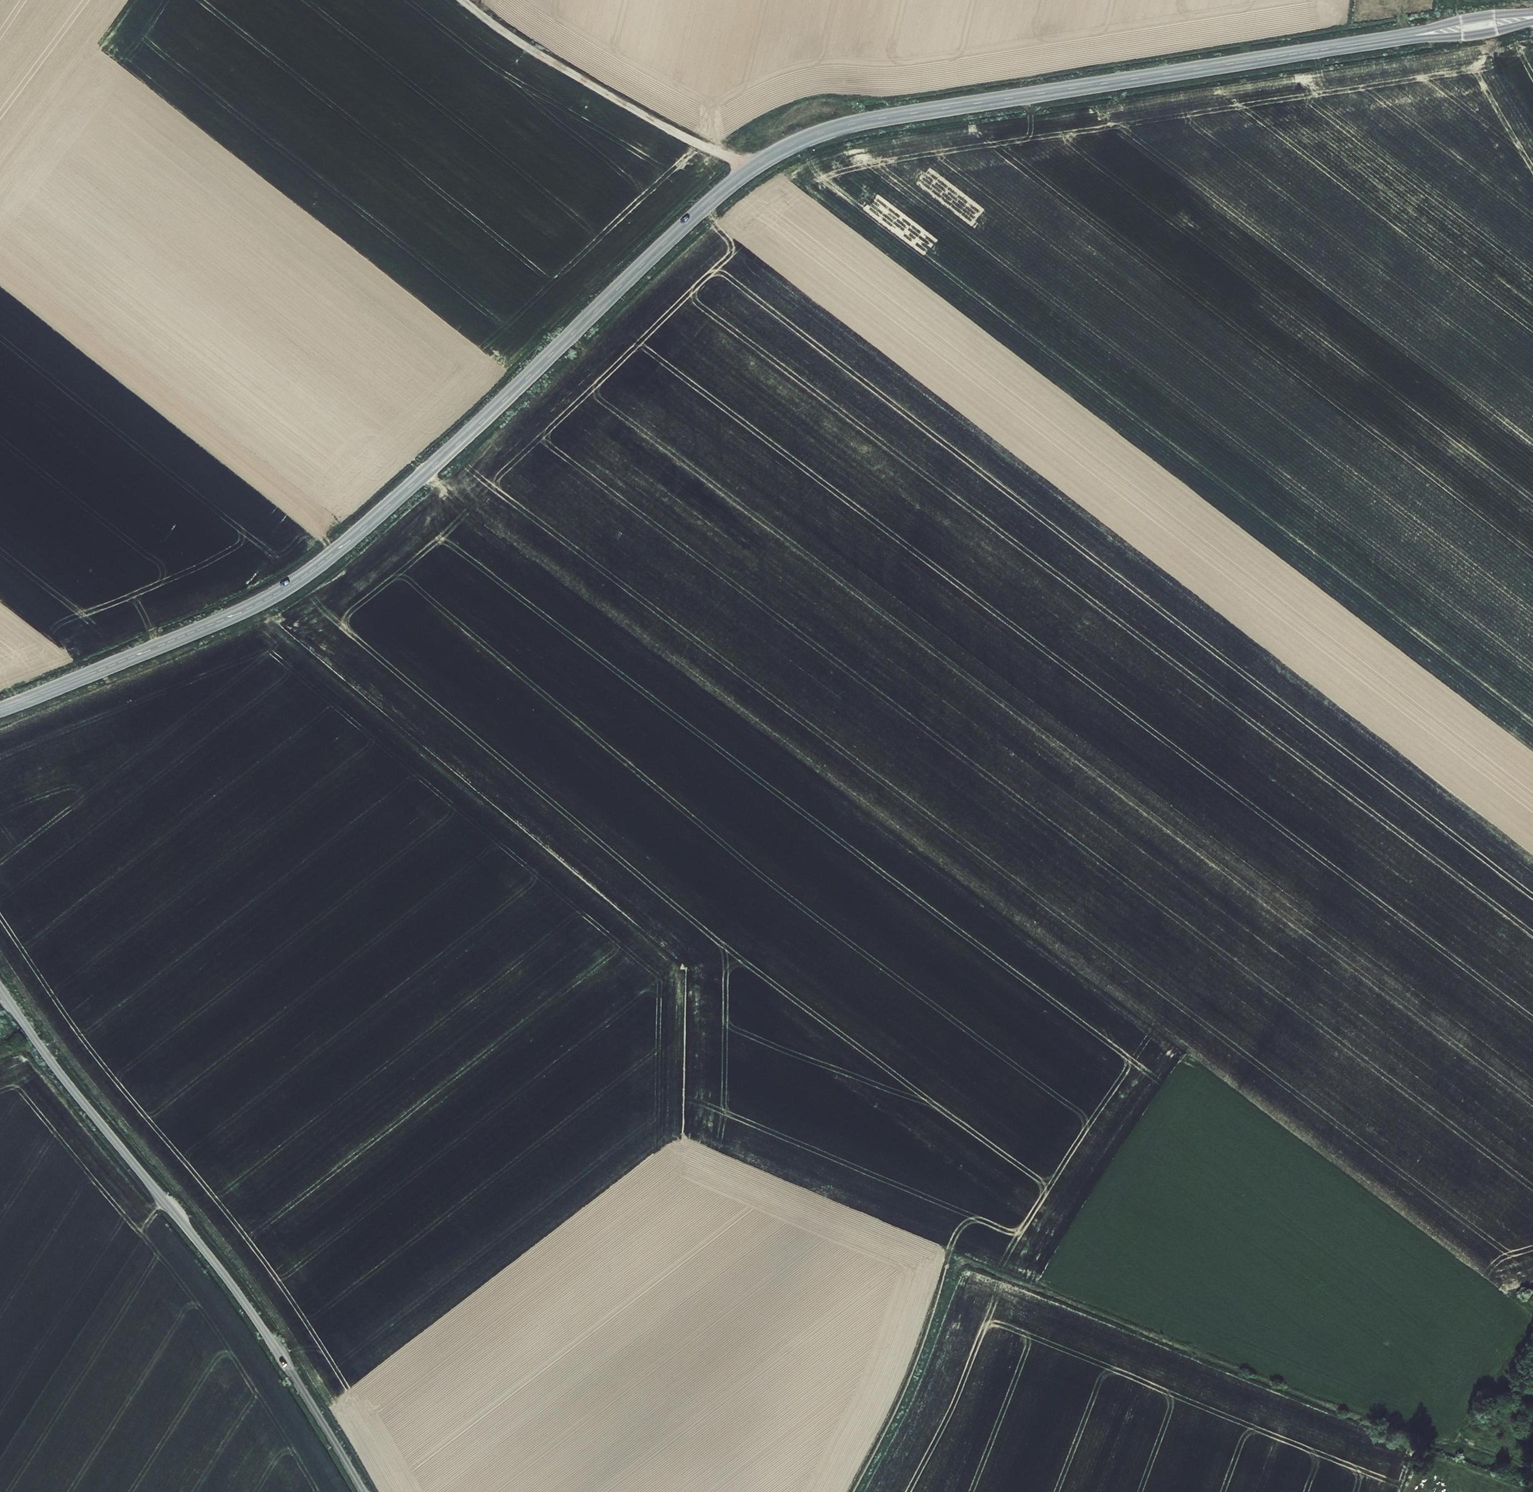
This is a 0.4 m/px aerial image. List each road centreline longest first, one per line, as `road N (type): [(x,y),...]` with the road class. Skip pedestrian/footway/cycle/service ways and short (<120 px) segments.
road 1 (tertiary): [(1532,17),(883,118),(792,144),(713,199),(313,568),(245,610),(0,710)]
road 2 (unclassified): [(362,1491),(255,1319),(0,988)]
road 3 (track): [(751,168),(527,48),(465,0)]

